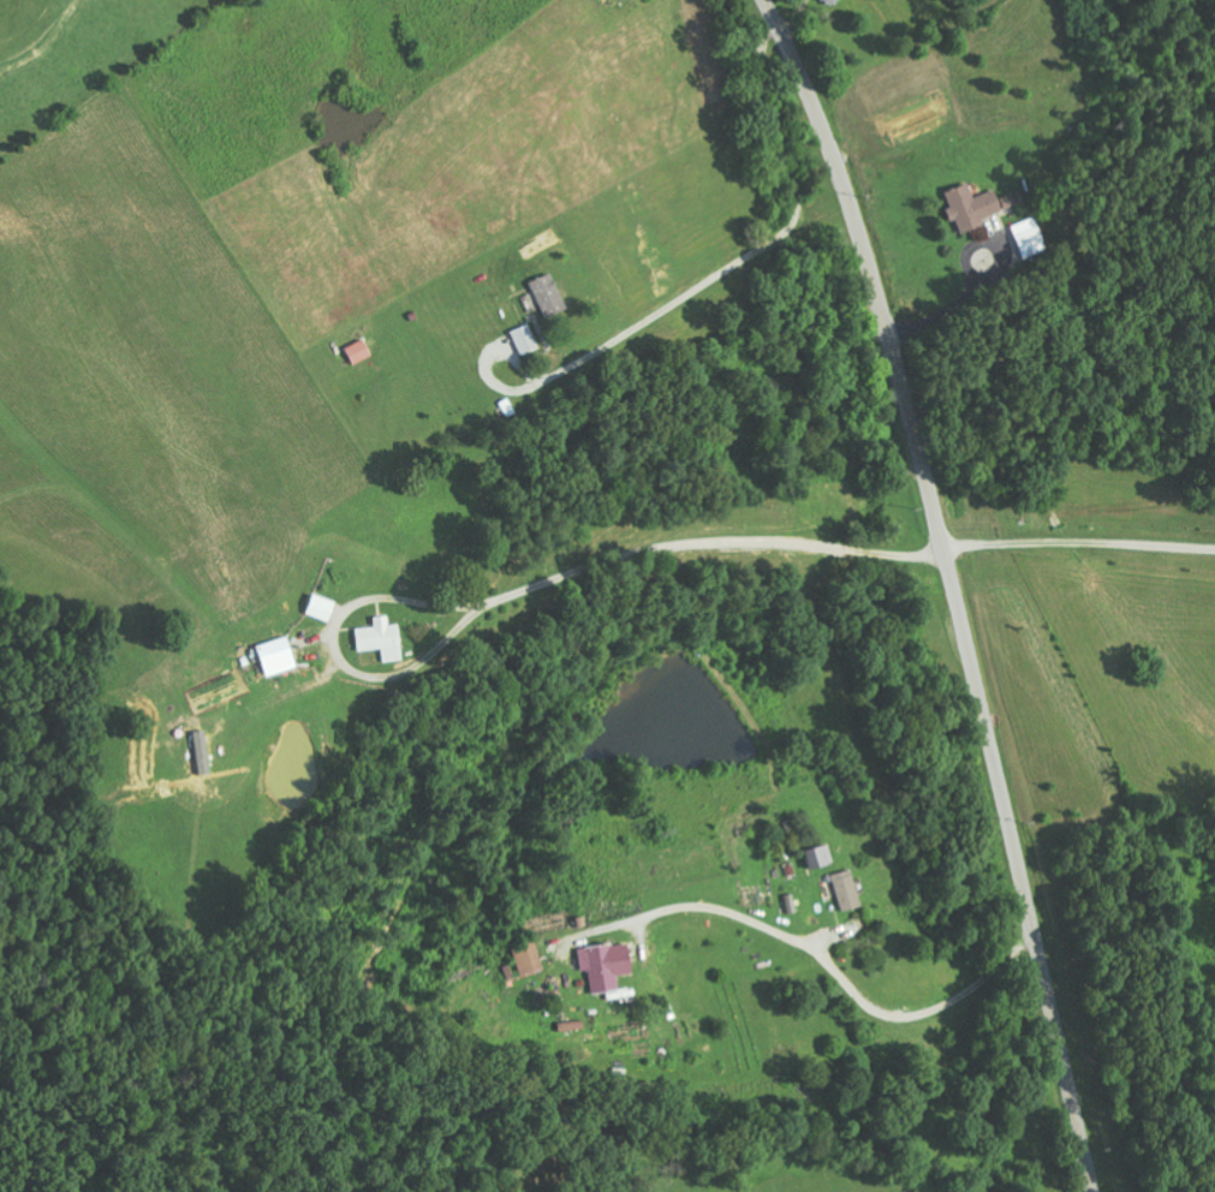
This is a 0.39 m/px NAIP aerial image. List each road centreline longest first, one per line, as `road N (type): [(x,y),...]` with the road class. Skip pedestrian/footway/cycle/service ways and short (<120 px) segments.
road 1 (secondary): [(1098,1191),(898,350),(841,167),(769,0)]

